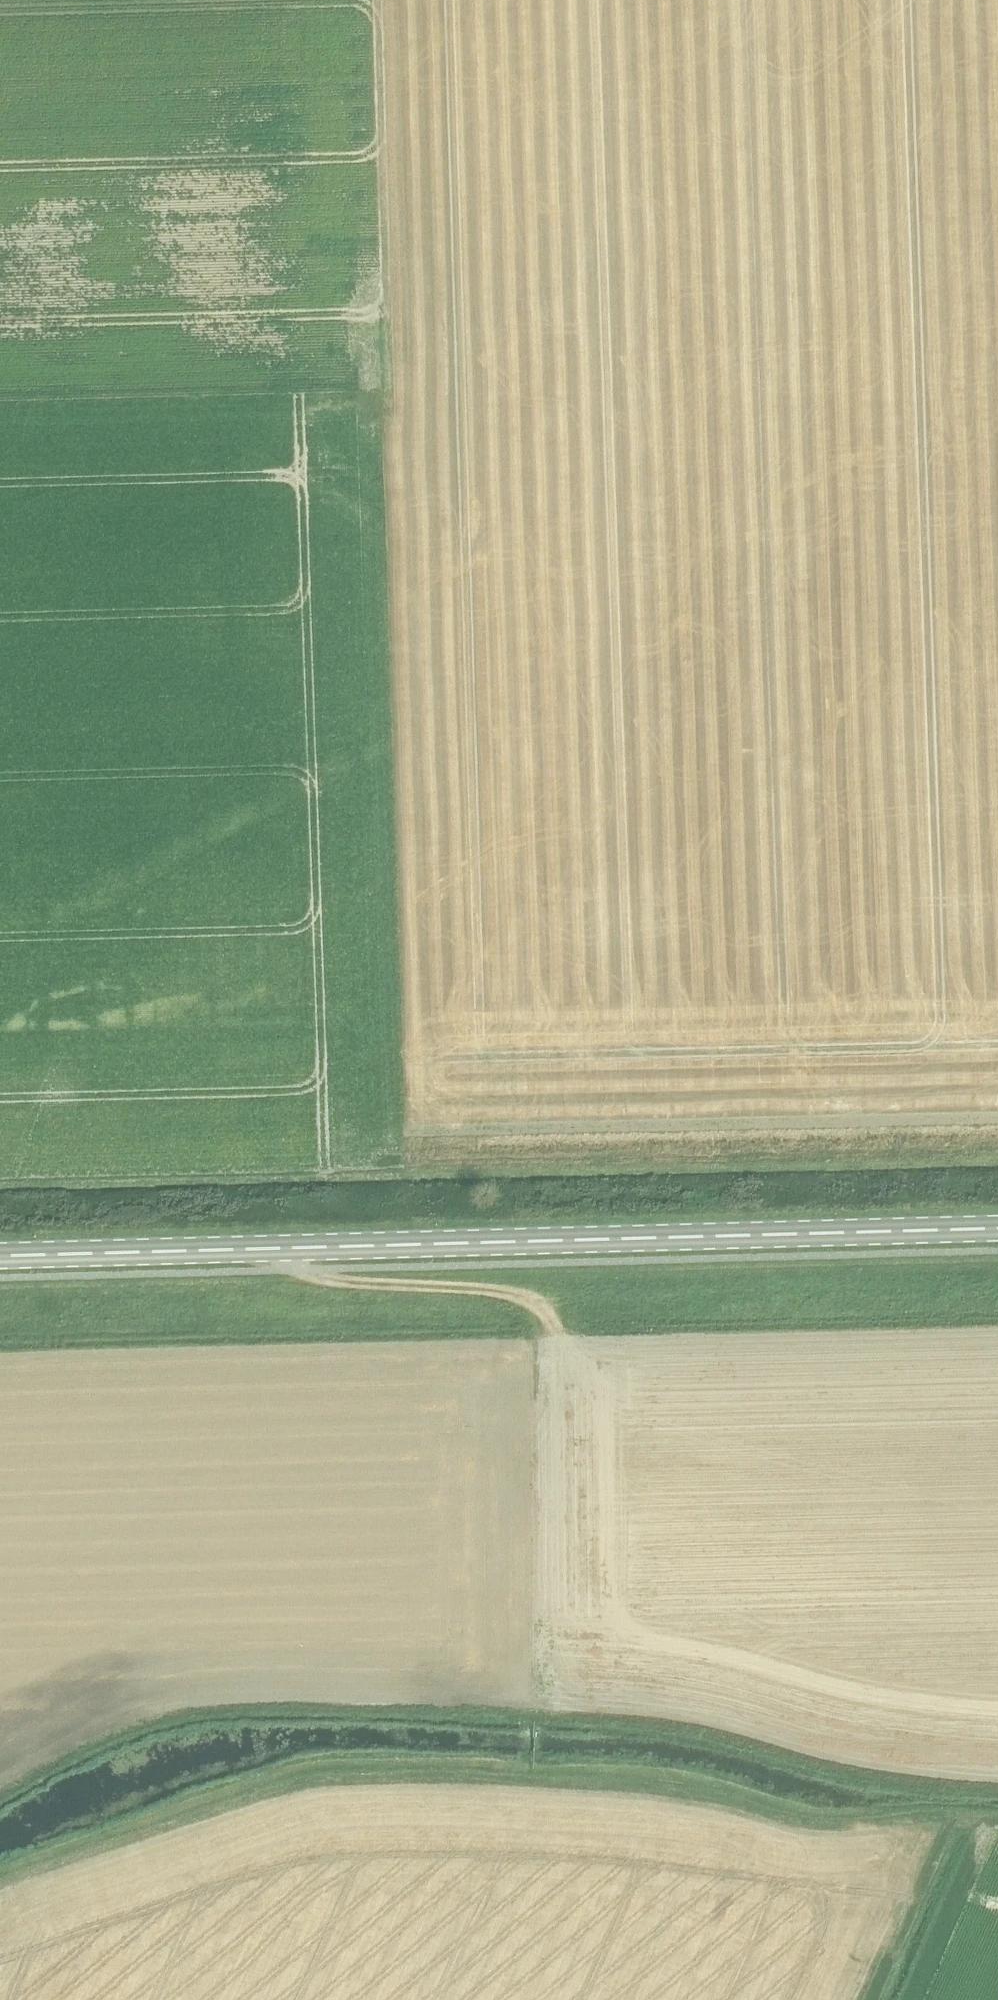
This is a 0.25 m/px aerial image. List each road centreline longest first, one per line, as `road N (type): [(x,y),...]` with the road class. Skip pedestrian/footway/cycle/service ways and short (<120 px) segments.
road 1 (primary): [(0,1256),(997,1226)]

